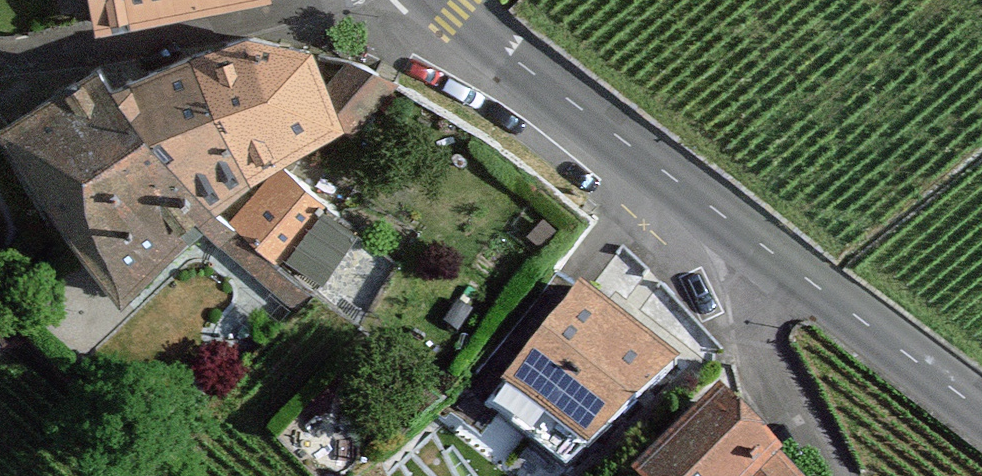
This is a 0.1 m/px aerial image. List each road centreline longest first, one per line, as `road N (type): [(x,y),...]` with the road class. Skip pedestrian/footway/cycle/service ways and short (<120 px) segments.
road 1 (tertiary): [(735,225),(444,0)]
road 2 (residential): [(301,0),(274,13),(79,52),(0,58)]
road 3 (tertiary): [(981,409),(735,225)]
road 4 (residential): [(735,225),(769,342),(831,475)]

